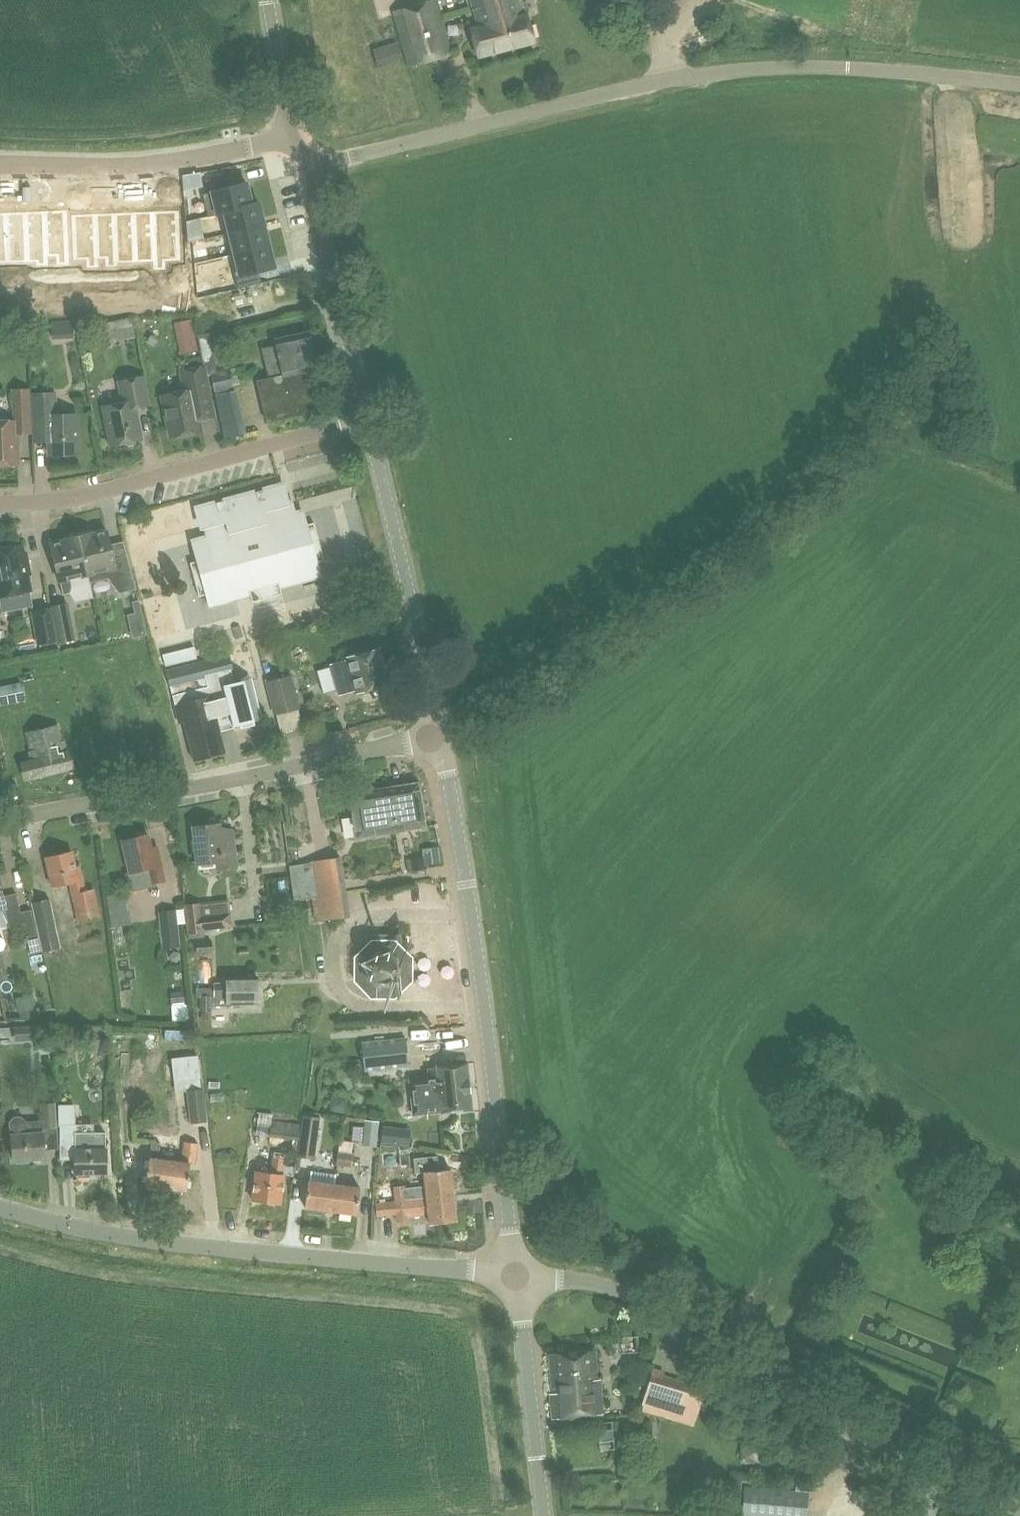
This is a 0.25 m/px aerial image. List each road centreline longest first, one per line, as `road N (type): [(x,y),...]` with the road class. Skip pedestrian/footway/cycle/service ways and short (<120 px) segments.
road 1 (unclassified): [(1019,86),(855,70),(692,78),(307,167)]
road 2 (unclassified): [(516,1276),(142,1240),(0,1208)]
road 3 (residential): [(0,820),(444,734)]
road 4 (unclassified): [(633,1295),(1019,1506)]
road 5 (residential): [(0,504),(87,494),(370,420)]
road 6 (residential): [(484,1003),(362,1008),(339,992),(332,971),(335,944),(362,918),(471,902)]
road 7 (tertiary): [(444,734),(370,420)]
road 8 (residential): [(0,164),(120,166),(301,138)]
road 9 (tertiary): [(516,1276),(484,1003)]
road 10 (tertiary): [(370,420),(307,167)]
road 11 (tertiary): [(543,1515),(516,1276)]
road 12 (tertiary): [(471,902),(444,734)]
road 13 (tertiary): [(301,138),(273,0)]

